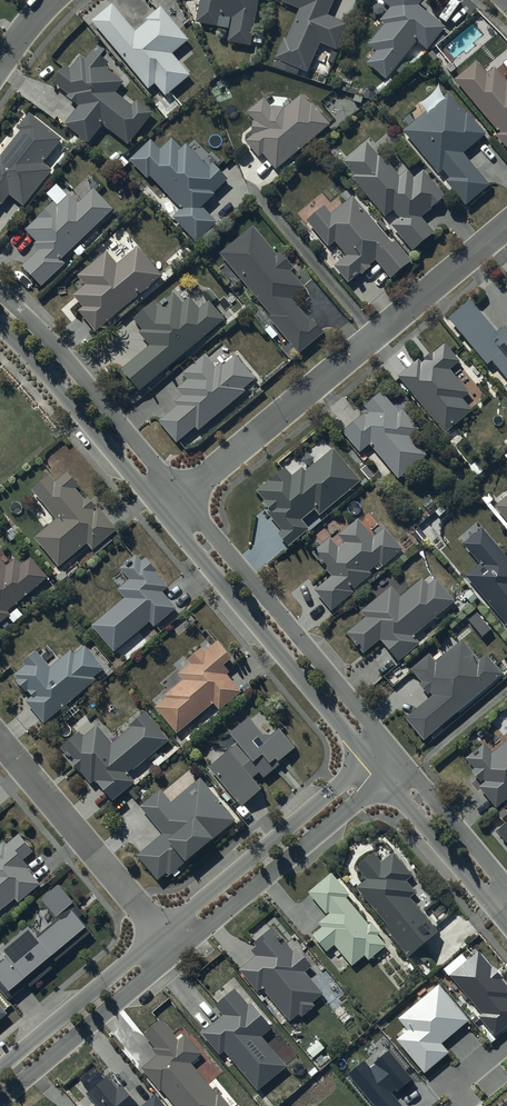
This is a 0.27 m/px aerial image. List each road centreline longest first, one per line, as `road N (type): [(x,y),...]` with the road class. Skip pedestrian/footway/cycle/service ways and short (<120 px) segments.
road 1 (residential): [(179,495),(506,224)]
road 2 (residential): [(368,760),(160,510)]
road 3 (residential): [(179,495),(386,744)]
road 4 (residential): [(0,292),(179,495)]
road 5 (residential): [(160,933),(368,760)]
road 6 (residential): [(384,779),(177,952)]
road 7 (residential): [(160,933),(0,741)]
road 8 (residential): [(160,510),(0,326)]
road 9 (residential): [(177,952),(0,1100)]
road 10 (residential): [(0,1067),(160,933)]
road 11 (residential): [(403,764),(505,888)]
road 12 (residential): [(487,902),(384,779)]

